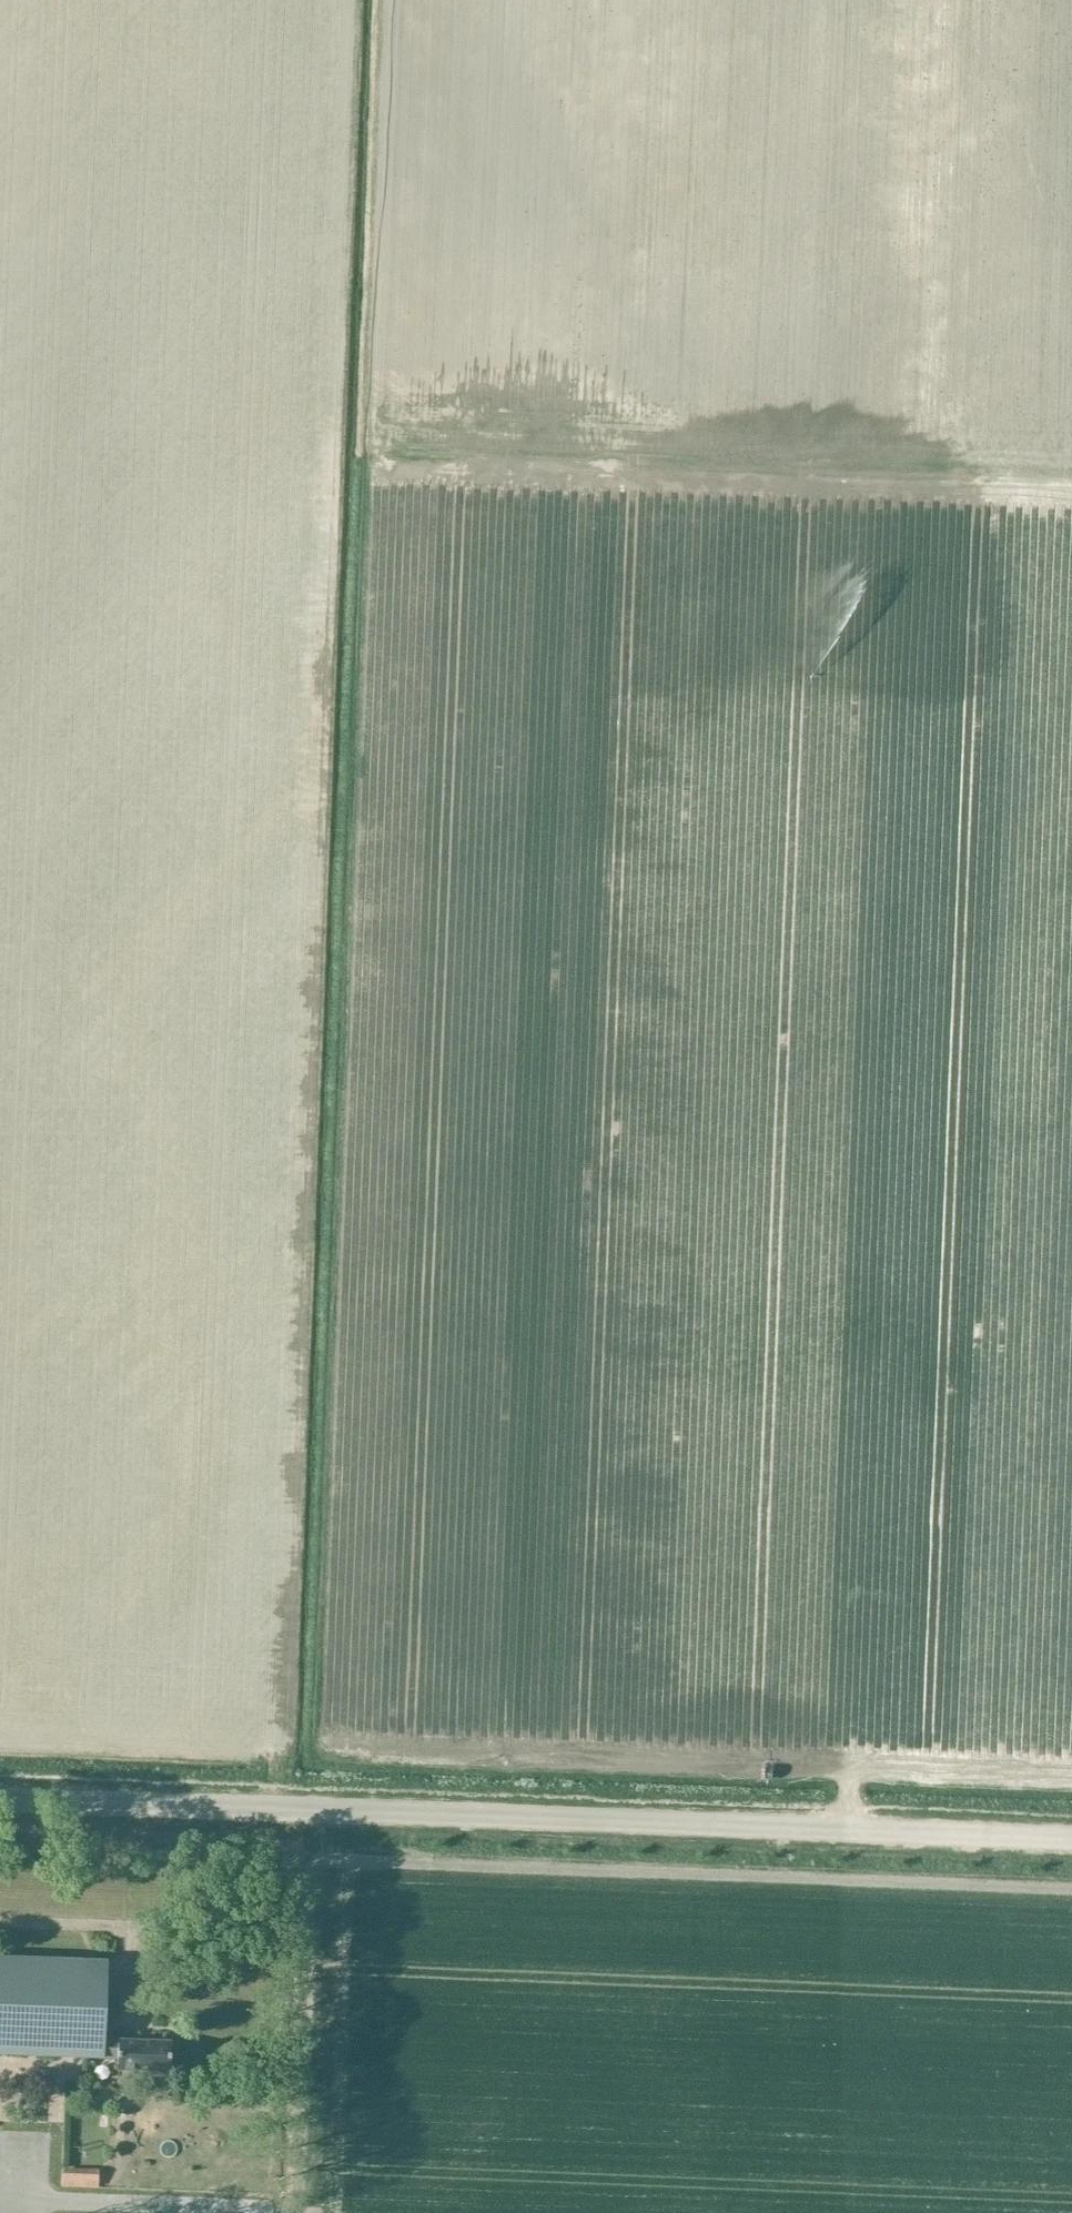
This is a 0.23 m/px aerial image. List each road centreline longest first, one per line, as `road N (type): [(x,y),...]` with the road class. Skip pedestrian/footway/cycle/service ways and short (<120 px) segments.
road 1 (unclassified): [(1071,1841),(0,1798)]

